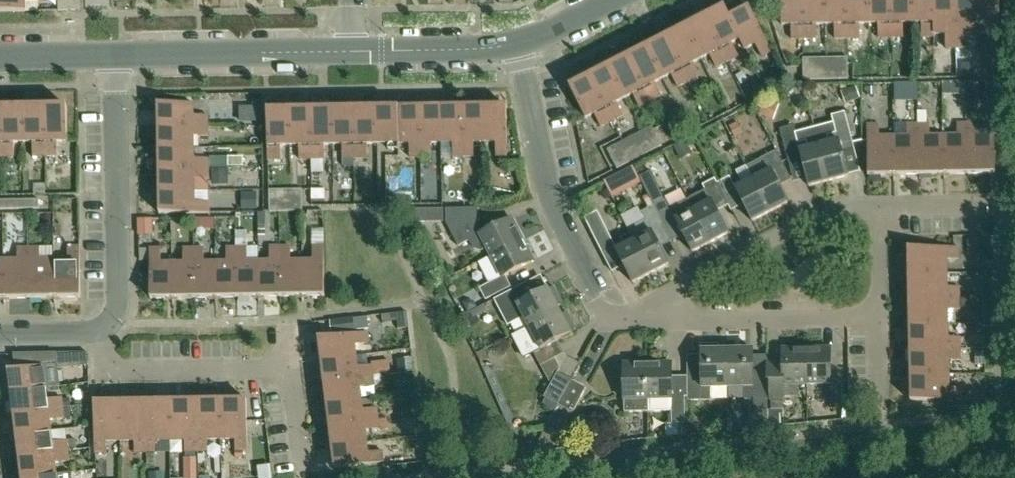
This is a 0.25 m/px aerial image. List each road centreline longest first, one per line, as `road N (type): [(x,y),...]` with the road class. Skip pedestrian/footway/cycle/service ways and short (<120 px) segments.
road 1 (residential): [(101,331),(117,316),(123,277),(114,59)]
road 2 (residential): [(597,300),(551,202),(518,45)]
road 3 (residential): [(644,308),(819,213),(883,206)]
road 4 (residential): [(644,308),(670,318),(882,317)]
road 5 (tertiary): [(114,59),(353,53)]
road 6 (residential): [(290,367),(118,369),(101,331)]
road 7 (tertiary): [(353,53),(518,45)]
road 8 (residential): [(1014,215),(883,206)]

